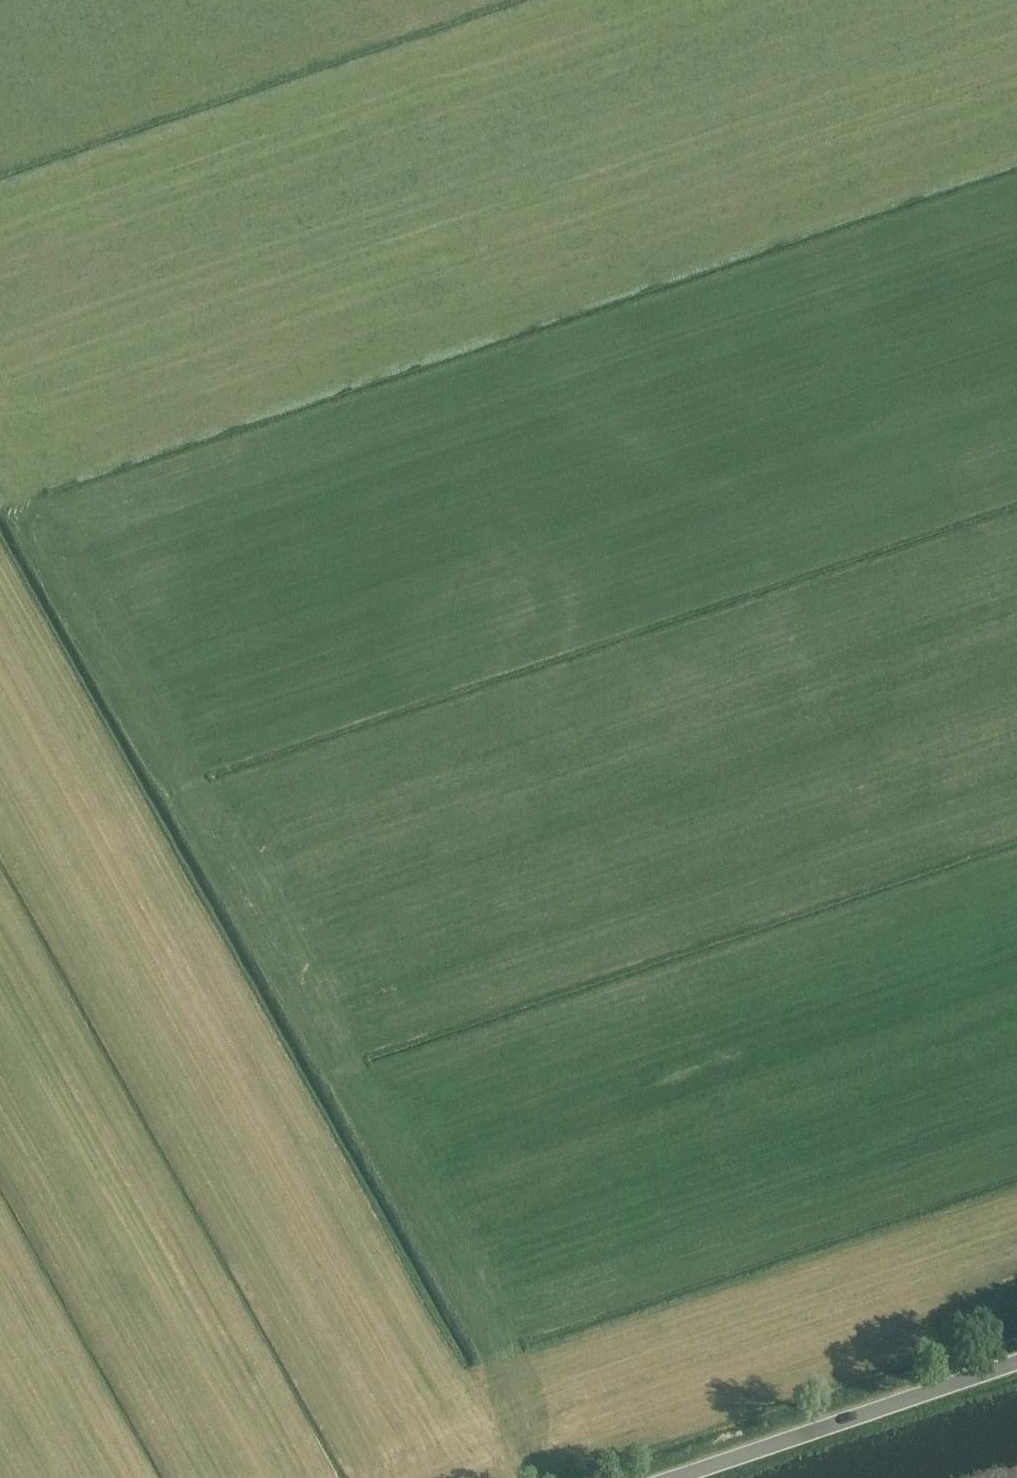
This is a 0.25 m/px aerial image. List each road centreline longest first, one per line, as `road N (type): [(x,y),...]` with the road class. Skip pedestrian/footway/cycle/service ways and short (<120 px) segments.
road 1 (unclassified): [(674,1477),(1016,1362)]

